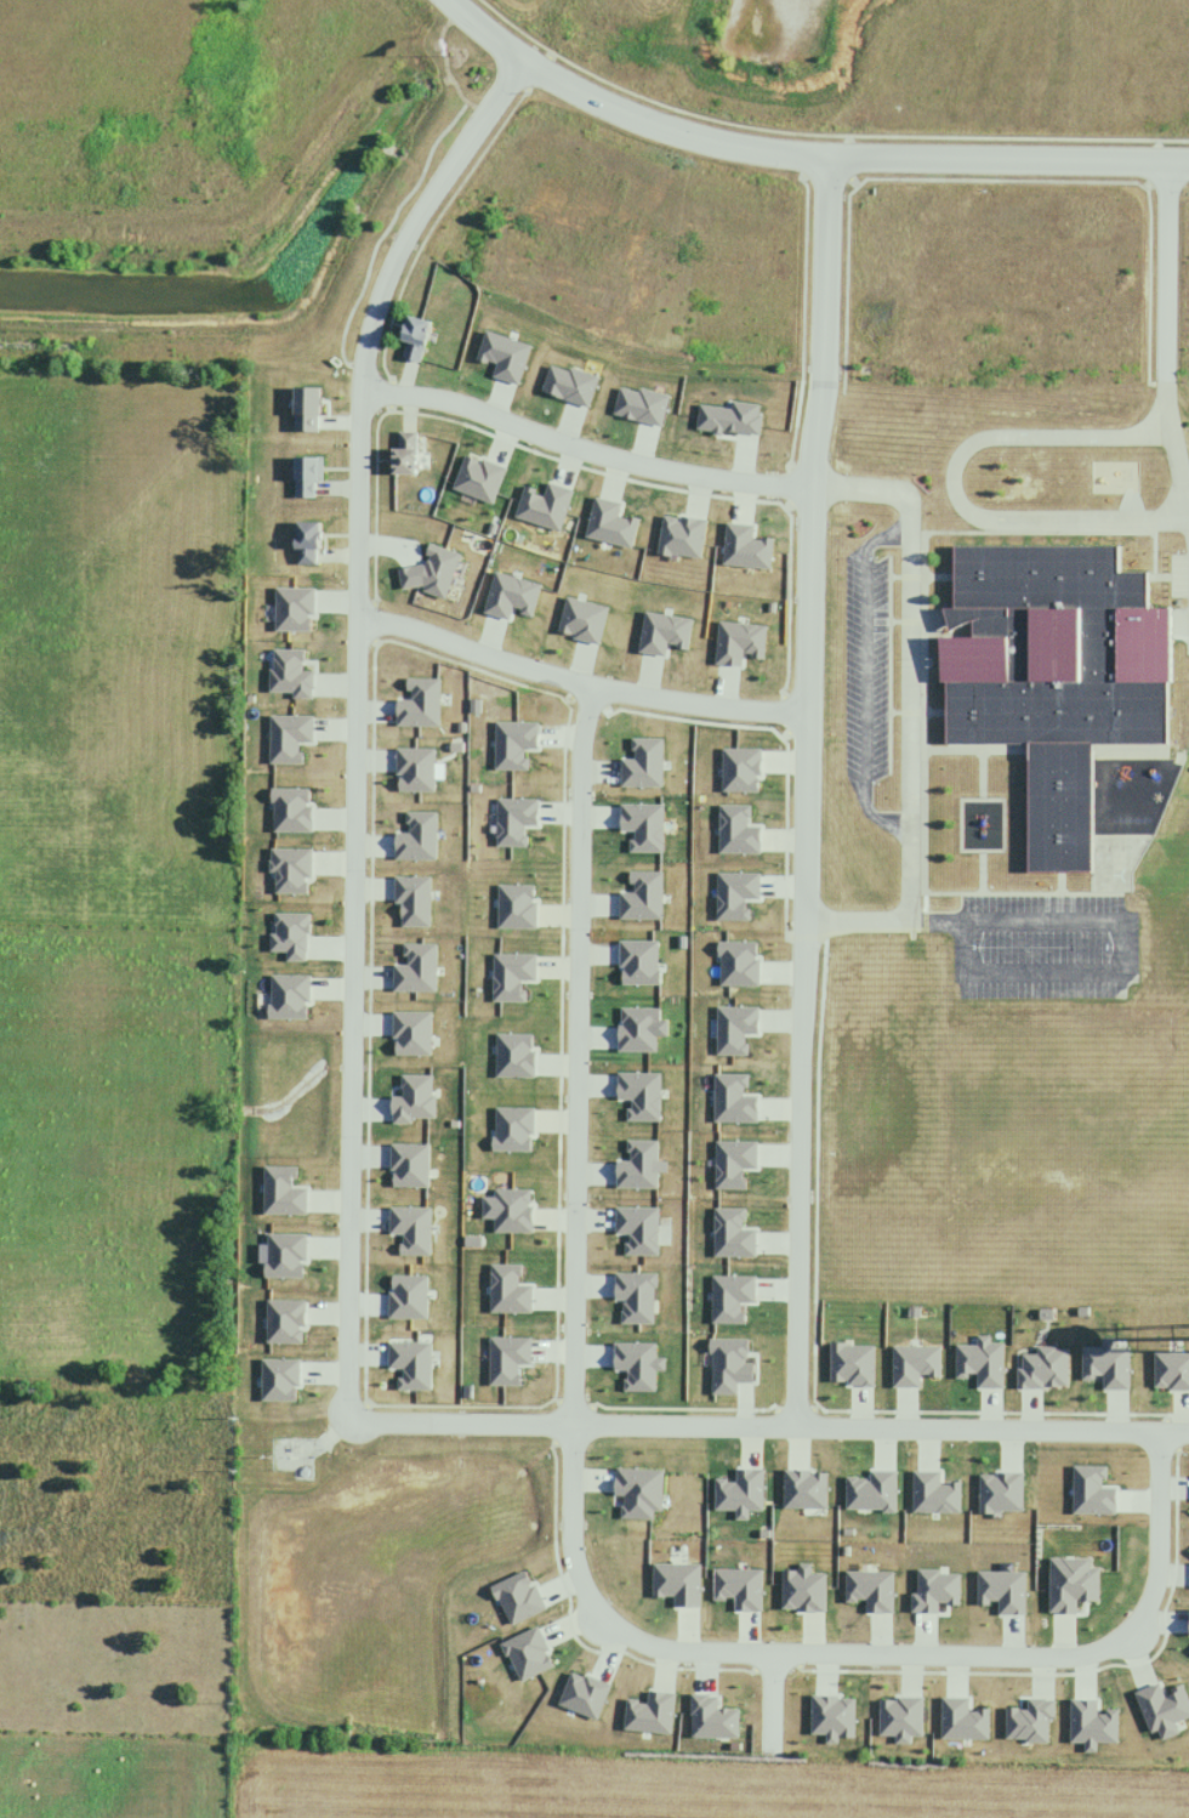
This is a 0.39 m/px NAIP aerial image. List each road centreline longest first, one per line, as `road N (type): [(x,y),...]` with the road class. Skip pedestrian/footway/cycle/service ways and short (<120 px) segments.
road 1 (residential): [(530,63),(467,143),(389,277),(362,387),(345,1421)]
road 2 (residential): [(835,159),(808,502),(798,1428)]
road 3 (residential): [(571,1425),(570,1541),(603,1624),(649,1648),(717,1654),(1062,1658),(1111,1649),(1144,1615),(1156,1578),(1159,1434)]
road 4 (residential): [(345,1421),(1188,1435)]
road 5 (residential): [(1188,165),(835,159),(733,143),(622,112),(530,63),(463,0)]
road 6 (residential): [(571,1425),(579,763),(596,691)]
road 7 (residential): [(812,471),(895,493),(909,920),(803,921)]
road 8 (residential): [(362,387),(433,399),(624,461),(809,490)]
road 9 (residential): [(359,620),(386,621),(596,691),(806,716)]
road 10 (residential): [(1165,165),(1176,417),(1188,519)]

